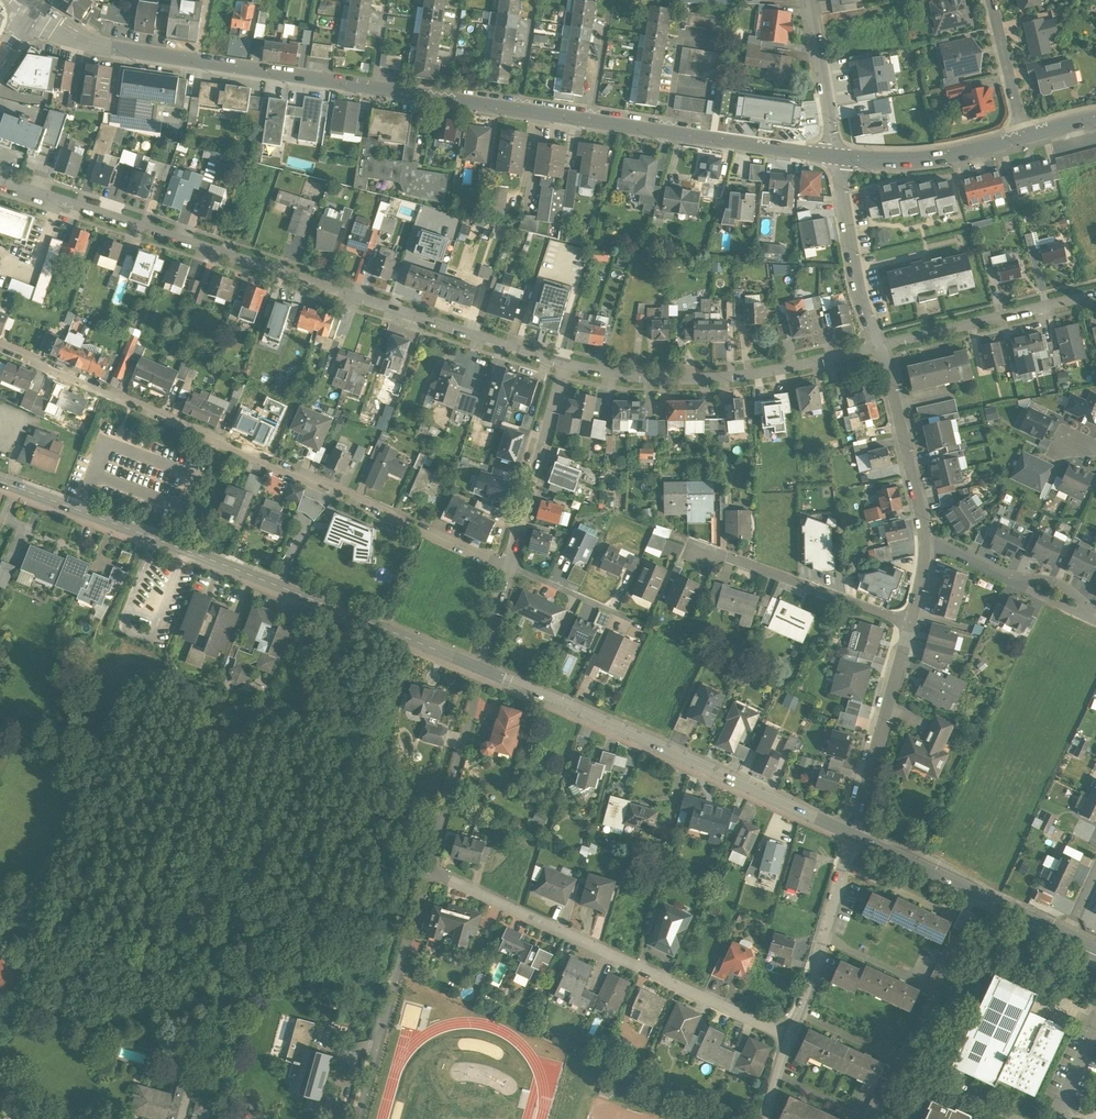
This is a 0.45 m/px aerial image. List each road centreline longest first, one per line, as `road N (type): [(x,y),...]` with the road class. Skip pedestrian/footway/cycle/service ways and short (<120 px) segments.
road 1 (residential): [(837,157),(100,45),(31,11)]
road 2 (residential): [(0,180),(567,374)]
road 3 (residential): [(0,352),(509,566)]
road 4 (unclassified): [(0,482),(480,668)]
road 5 (unclassified): [(480,668),(854,840)]
road 6 (residential): [(786,1035),(435,880)]
road 7 (residential): [(567,374),(651,390),(883,347)]
road 8 (residential): [(926,547),(854,840)]
road 9 (unclassified): [(854,840),(1095,951)]
road 10 (residential): [(372,1118),(435,880)]
road 11 (residential): [(883,347),(1095,294)]
road 12 (residential): [(435,880),(480,668)]
road 13 (residential): [(854,840),(786,1035)]
road 14 (residential): [(883,347),(926,547)]
road 15 (residential): [(509,566),(567,374)]
road 16 (residential): [(837,157),(883,347)]
road 17 (residential): [(1026,136),(943,155),(837,157)]
road 18 (residential): [(926,547),(1095,615)]
road 19 (residential): [(809,0),(837,157)]
road 20 (residential): [(509,566),(649,630)]
road 21 (residential): [(991,0),(1026,136)]

